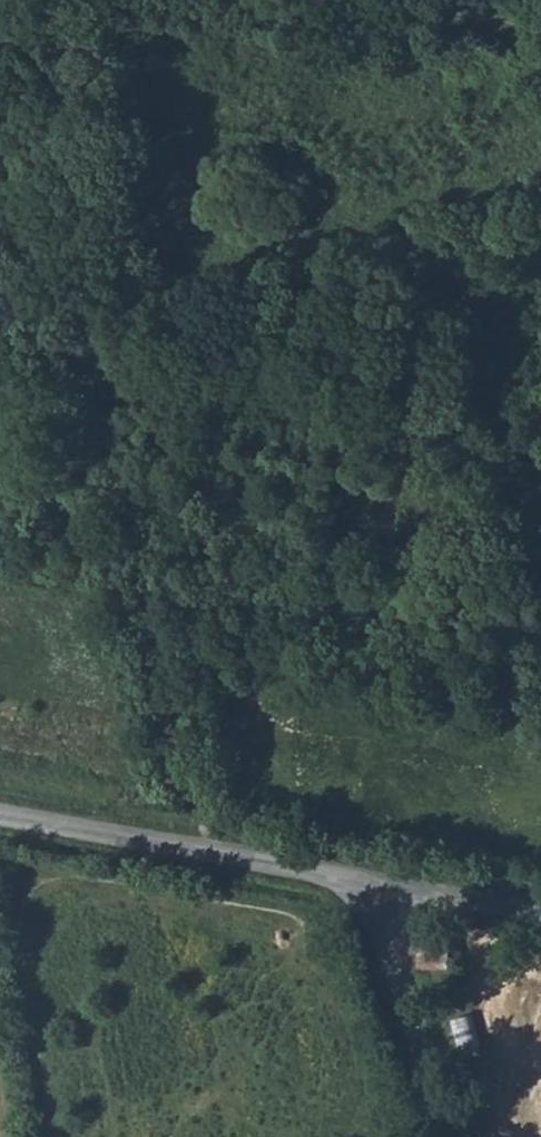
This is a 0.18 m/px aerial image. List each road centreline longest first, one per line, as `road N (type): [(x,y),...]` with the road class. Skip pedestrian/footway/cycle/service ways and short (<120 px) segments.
road 1 (unclassified): [(395,885),(0,815)]
road 2 (track): [(136,463),(150,615),(181,779),(208,849)]
road 3 (unclassified): [(458,1136),(387,938),(395,885)]
road 4 (track): [(353,0),(540,27)]
road 5 (unclassified): [(540,915),(395,885)]

